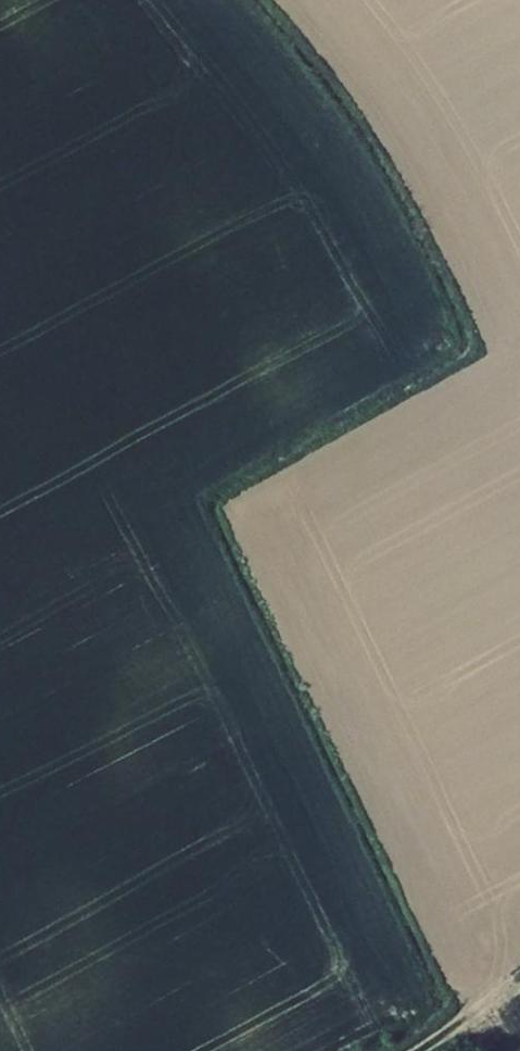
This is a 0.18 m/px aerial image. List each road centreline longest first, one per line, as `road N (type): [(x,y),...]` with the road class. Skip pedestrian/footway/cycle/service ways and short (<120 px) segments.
road 1 (track): [(519,980),(395,1050)]

